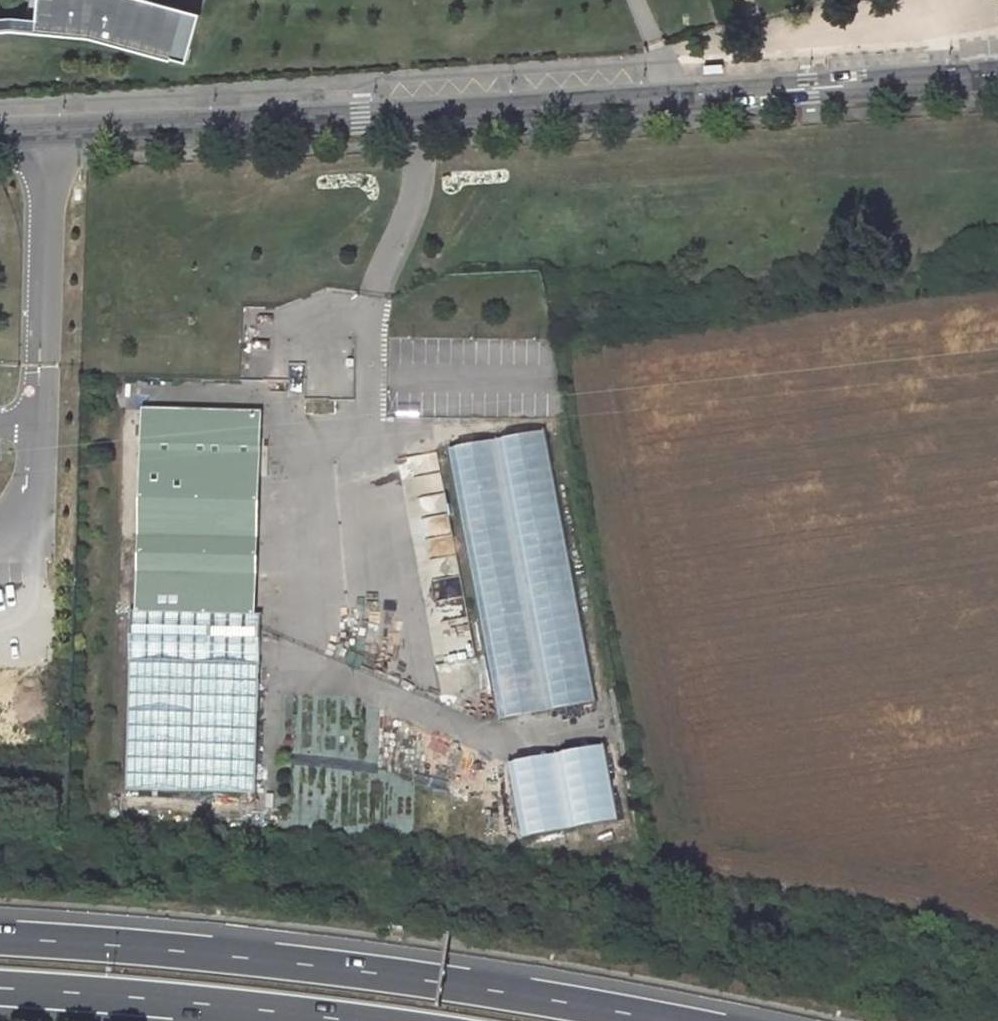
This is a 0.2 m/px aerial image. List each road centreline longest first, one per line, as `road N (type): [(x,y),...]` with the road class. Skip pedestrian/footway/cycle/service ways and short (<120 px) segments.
road 1 (unclassified): [(997,74),(0,133)]
road 2 (trunk): [(663,1020),(354,970),(0,939)]
road 3 (trunk): [(0,988),(356,1020)]

